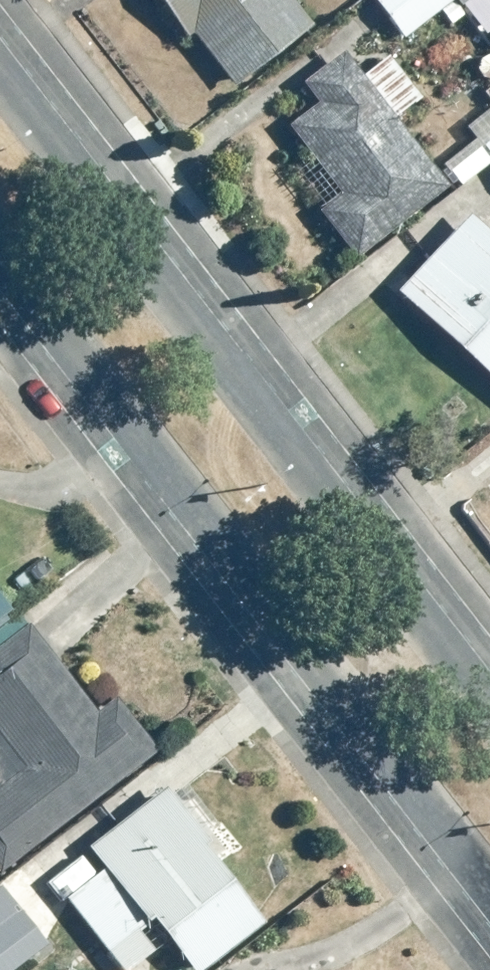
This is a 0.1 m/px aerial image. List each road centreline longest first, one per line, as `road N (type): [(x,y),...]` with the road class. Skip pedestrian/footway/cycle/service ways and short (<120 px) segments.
road 1 (secondary): [(489,894),(0,257)]
road 2 (secondary): [(0,79),(489,715)]

